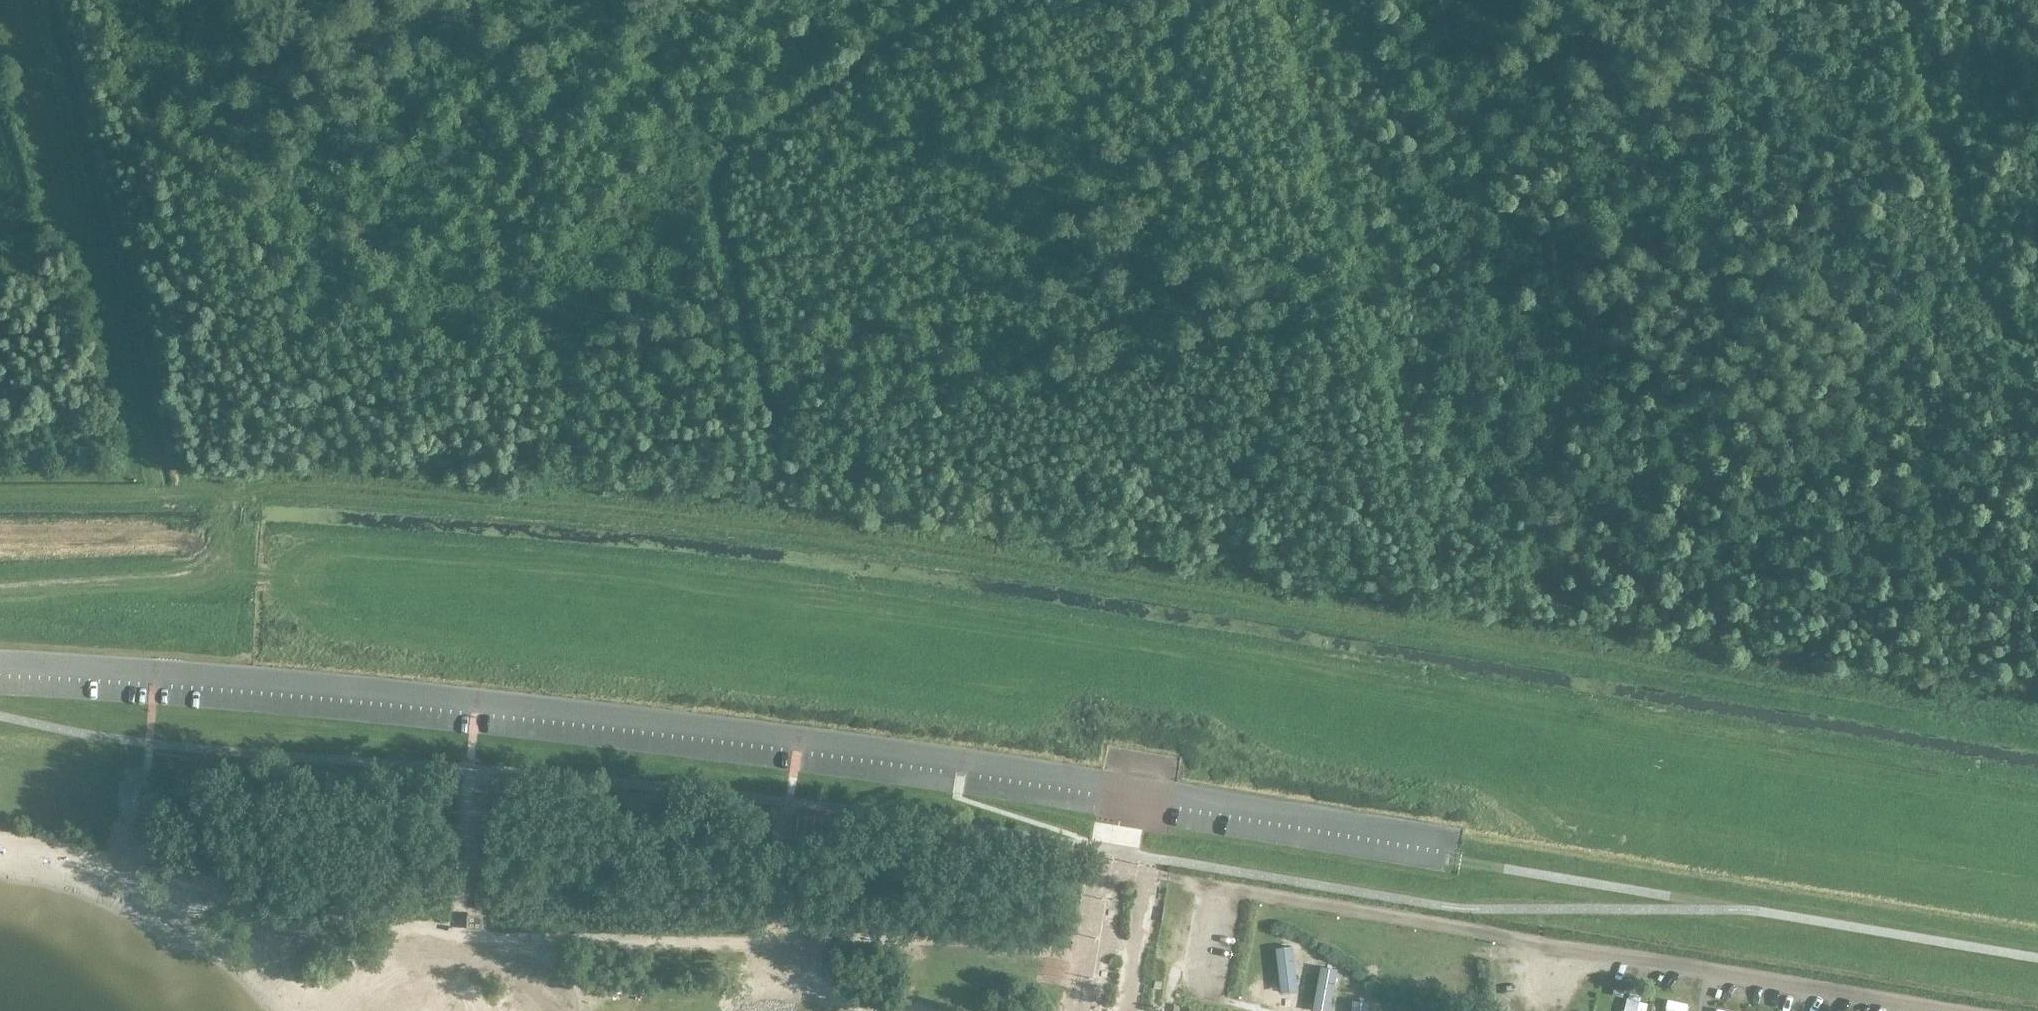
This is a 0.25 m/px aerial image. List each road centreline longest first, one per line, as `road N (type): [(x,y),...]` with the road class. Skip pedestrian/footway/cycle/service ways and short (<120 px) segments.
road 1 (track): [(1448,840),(1460,861),(1726,906)]
road 2 (track): [(0,588),(204,569),(233,510)]

